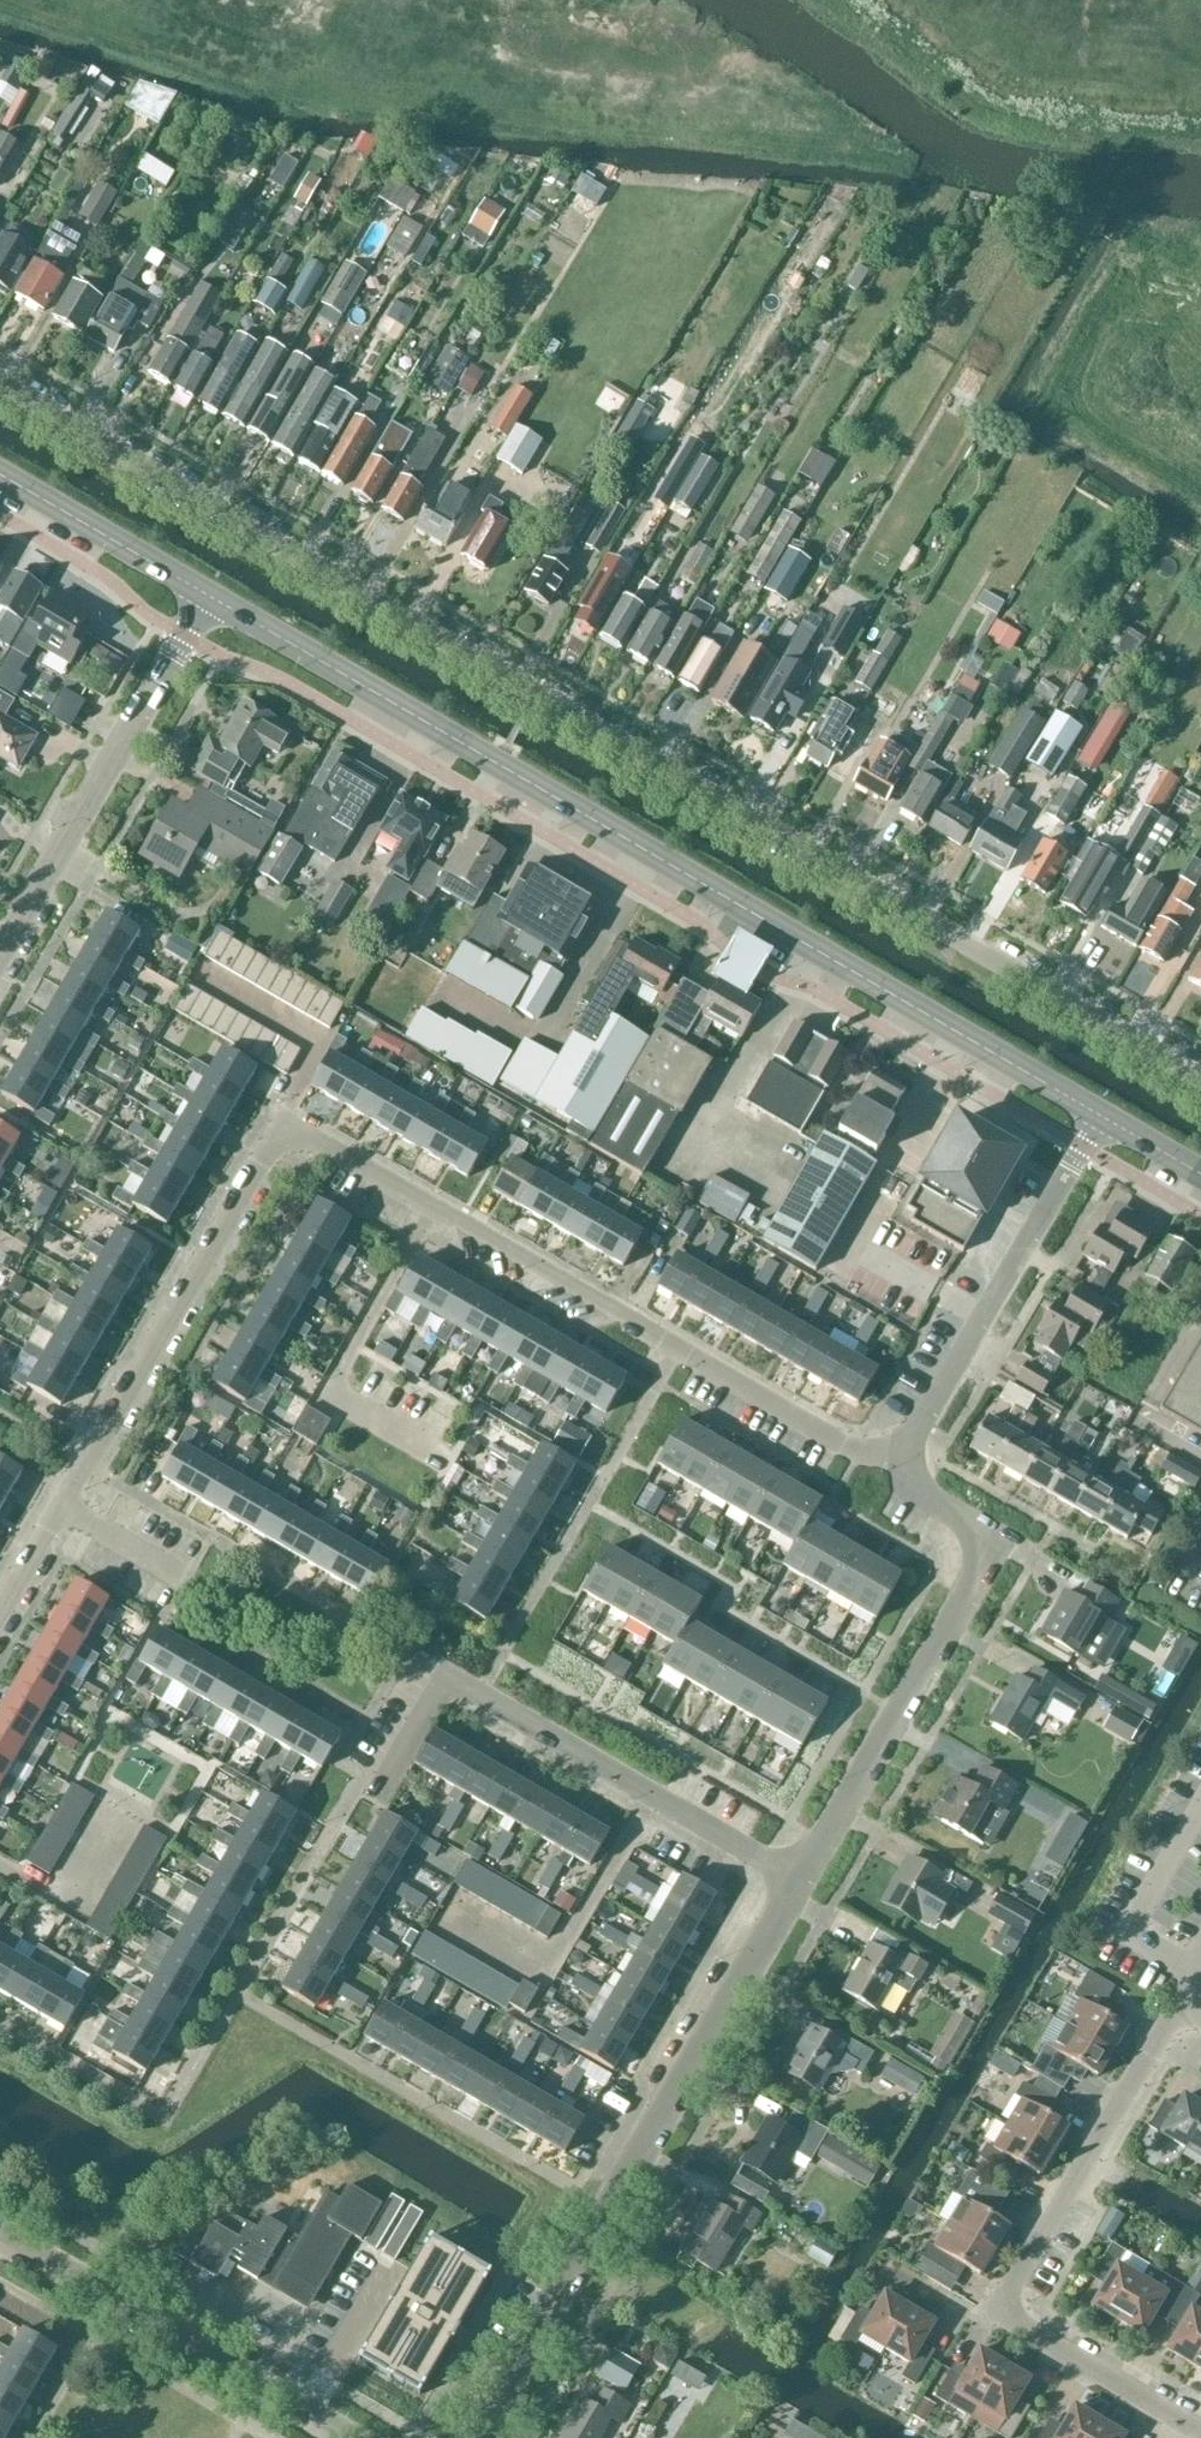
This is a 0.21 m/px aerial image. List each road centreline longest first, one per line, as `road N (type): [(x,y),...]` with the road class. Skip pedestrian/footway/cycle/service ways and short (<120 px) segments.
road 1 (unclassified): [(1200,1081),(0,383)]
road 2 (tertiary): [(1102,1117),(208,595)]
road 3 (residential): [(897,1469),(672,1351),(311,1136),(286,1135)]
road 4 (residential): [(477,2437),(790,1891)]
road 5 (residential): [(1200,2433),(999,2312),(1170,2019),(1192,2002)]
road 6 (residential): [(0,1617),(269,1148),(286,1135)]
road 7 (residential): [(790,1891),(423,1685),(367,1777)]
road 8 (residential): [(790,1891),(977,1566),(974,1545),(897,1469)]
road 9 (tertiary): [(0,954),(208,595)]
road 10 (residential): [(355,2437),(0,2235)]
road 11 (residential): [(897,1469),(1102,1117)]
road 12 (tertiary): [(208,595),(0,474)]

